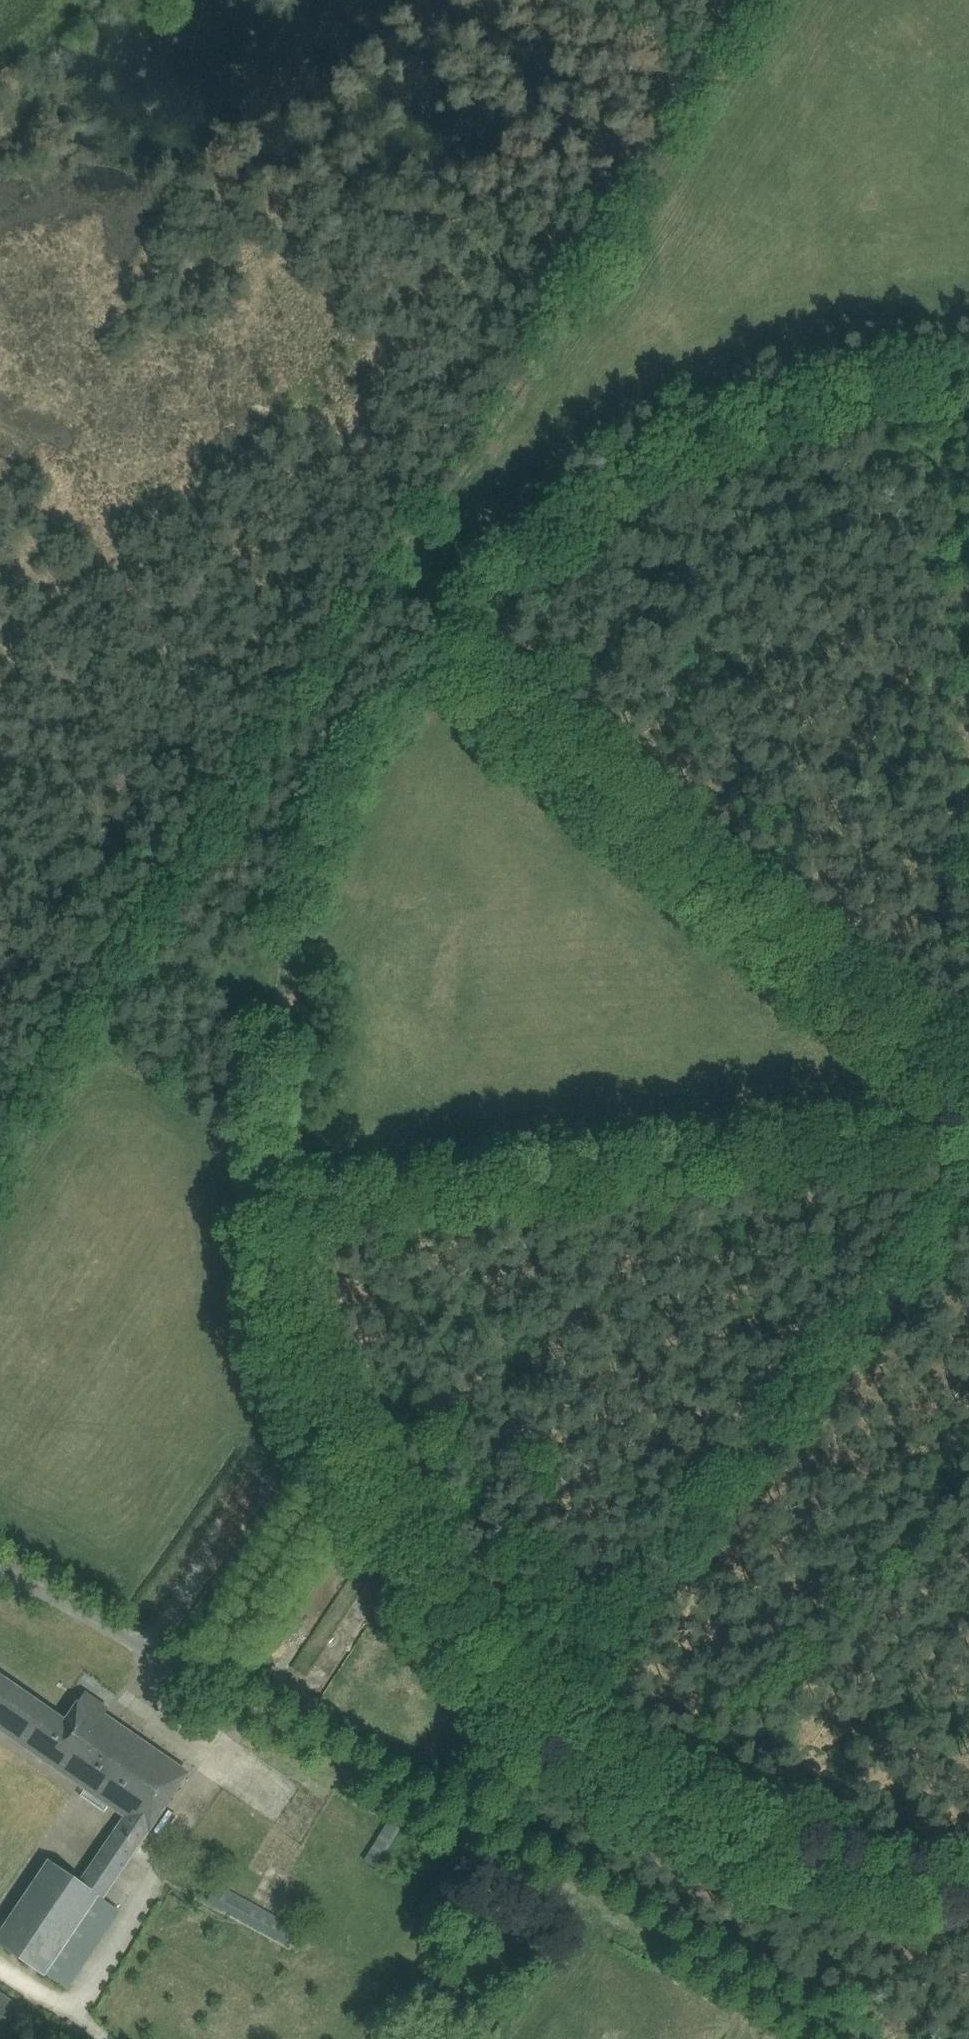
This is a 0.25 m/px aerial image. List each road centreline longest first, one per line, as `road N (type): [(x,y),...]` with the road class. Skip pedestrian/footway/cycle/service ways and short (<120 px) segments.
road 1 (unclassified): [(0,1560),(439,1800),(513,1863),(751,1993)]

